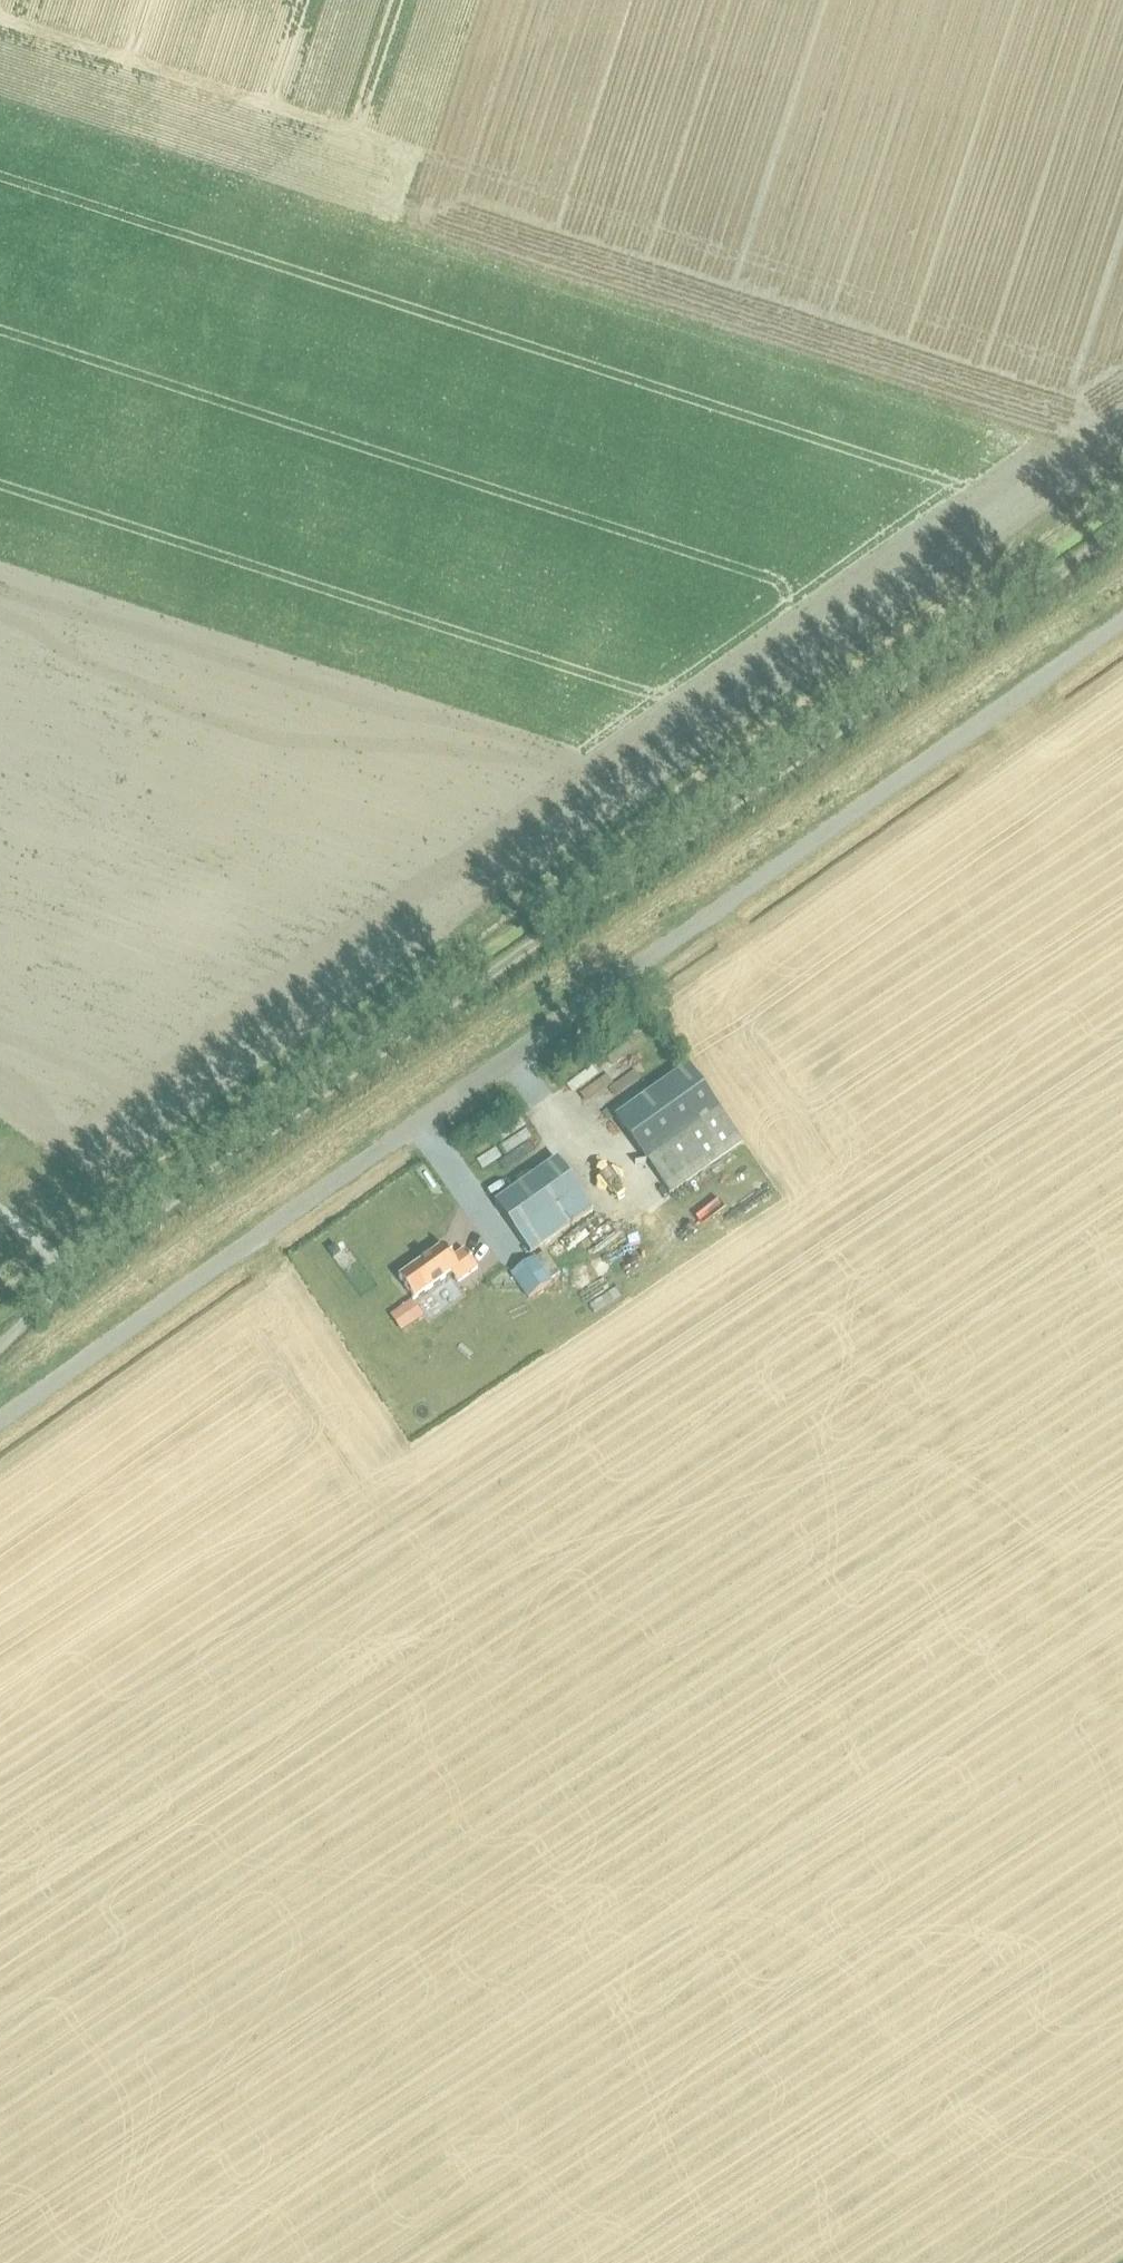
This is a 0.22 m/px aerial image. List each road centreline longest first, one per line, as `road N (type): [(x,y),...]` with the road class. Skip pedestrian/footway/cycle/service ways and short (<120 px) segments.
road 1 (unclassified): [(1122,615),(0,1408)]
road 2 (unclassified): [(0,1344),(41,1310),(62,1272),(47,1249),(0,1214)]

